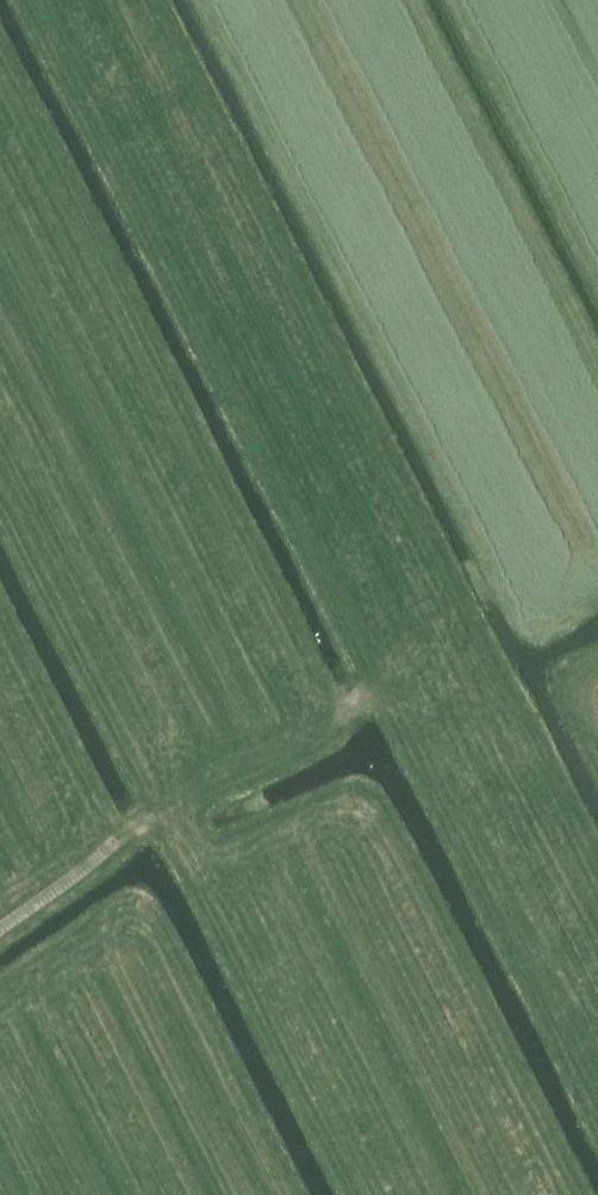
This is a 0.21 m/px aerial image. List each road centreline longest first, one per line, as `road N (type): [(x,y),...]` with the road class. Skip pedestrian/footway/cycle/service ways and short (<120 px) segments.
road 1 (track): [(0,927),(117,841)]

